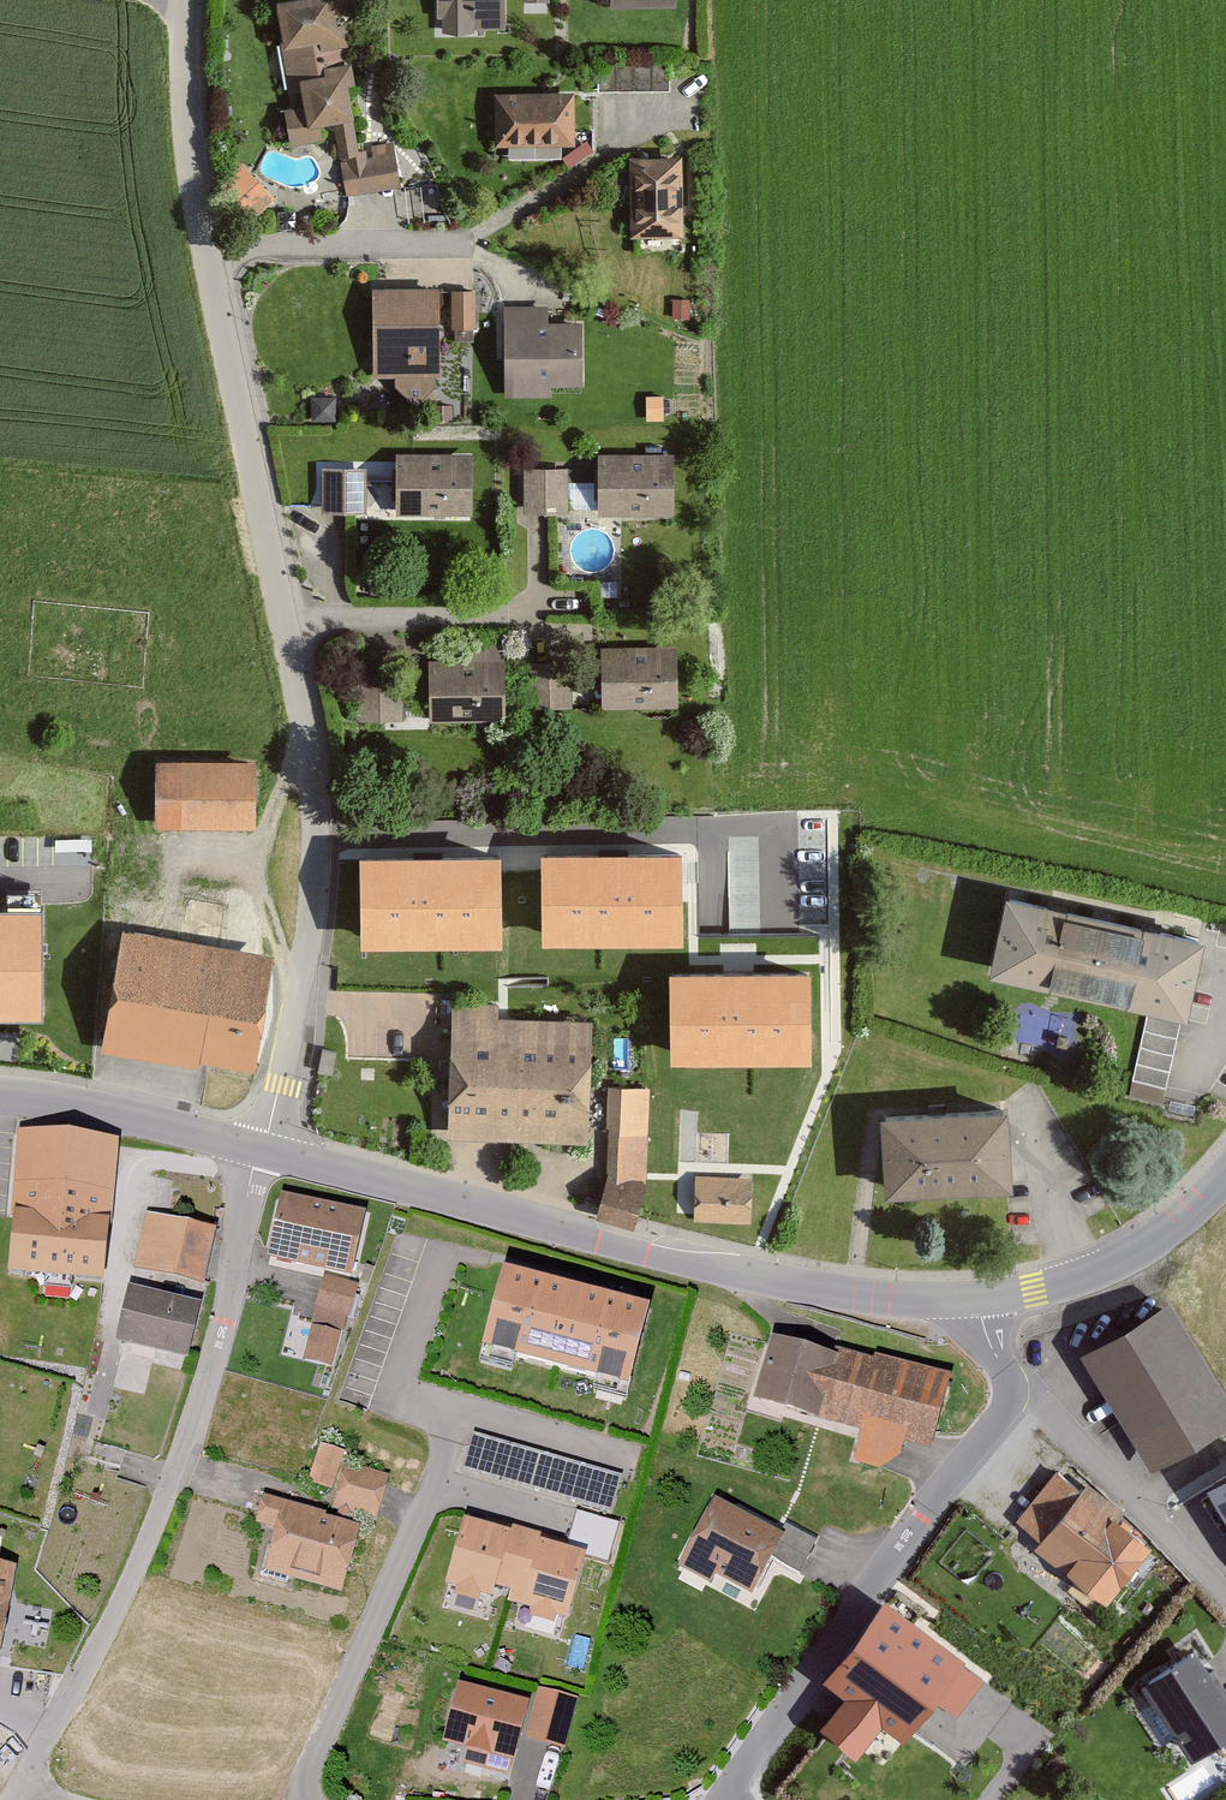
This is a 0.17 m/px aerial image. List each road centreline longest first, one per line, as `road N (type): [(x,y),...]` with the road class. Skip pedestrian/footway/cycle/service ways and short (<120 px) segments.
road 1 (residential): [(260,1149),(305,987),(317,799),(207,248),(189,126),(183,0)]
road 2 (tertiary): [(971,1299),(804,1286),(260,1149)]
road 3 (residential): [(260,1149),(181,1461),(113,1626),(17,1796)]
road 4 (residential): [(719,1799),(1015,1390)]
road 5 (residential): [(459,1413),(308,1764),(308,1799)]
road 6 (residential): [(1225,1599),(1040,1402),(1015,1390)]
road 7 (tertiary): [(1225,1175),(1118,1262),(1033,1291),(971,1299)]
road 8 (tertiary): [(260,1149),(37,1092),(0,1091)]
road 9 (residential): [(441,1254),(391,1392),(459,1413)]
road 10 (residential): [(459,1413),(632,1462)]

